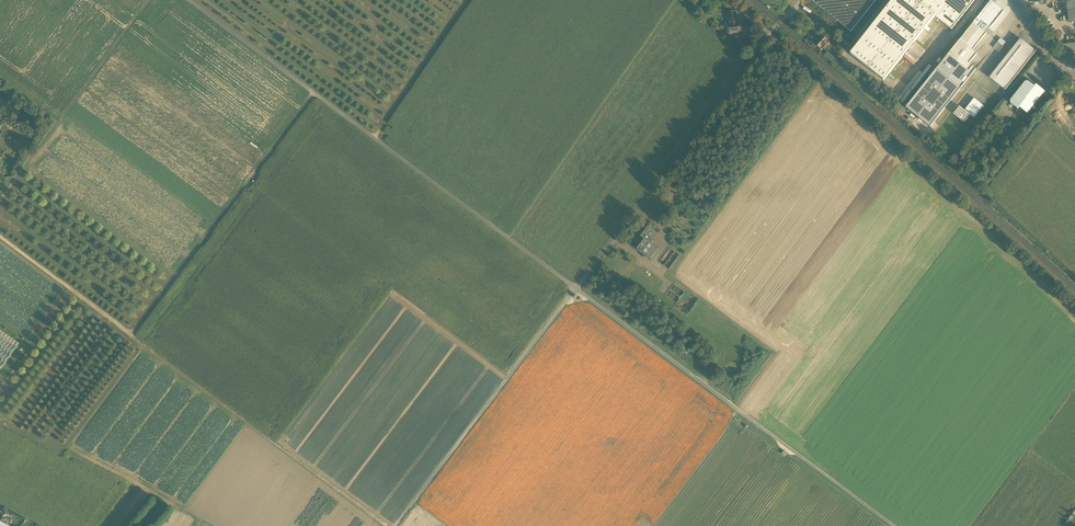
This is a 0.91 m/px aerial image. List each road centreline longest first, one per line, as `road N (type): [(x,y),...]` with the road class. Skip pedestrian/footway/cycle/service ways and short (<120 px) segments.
road 1 (unclassified): [(189,0),(576,288)]
road 2 (track): [(386,525),(0,237)]
road 3 (unclassified): [(893,525),(576,288)]
road 4 (unclassified): [(729,0),(769,35),(576,288)]
road 5 (track): [(131,335),(315,93)]
road 6 (unclassified): [(394,525),(576,288)]
road 7 (track): [(151,0),(0,199)]

